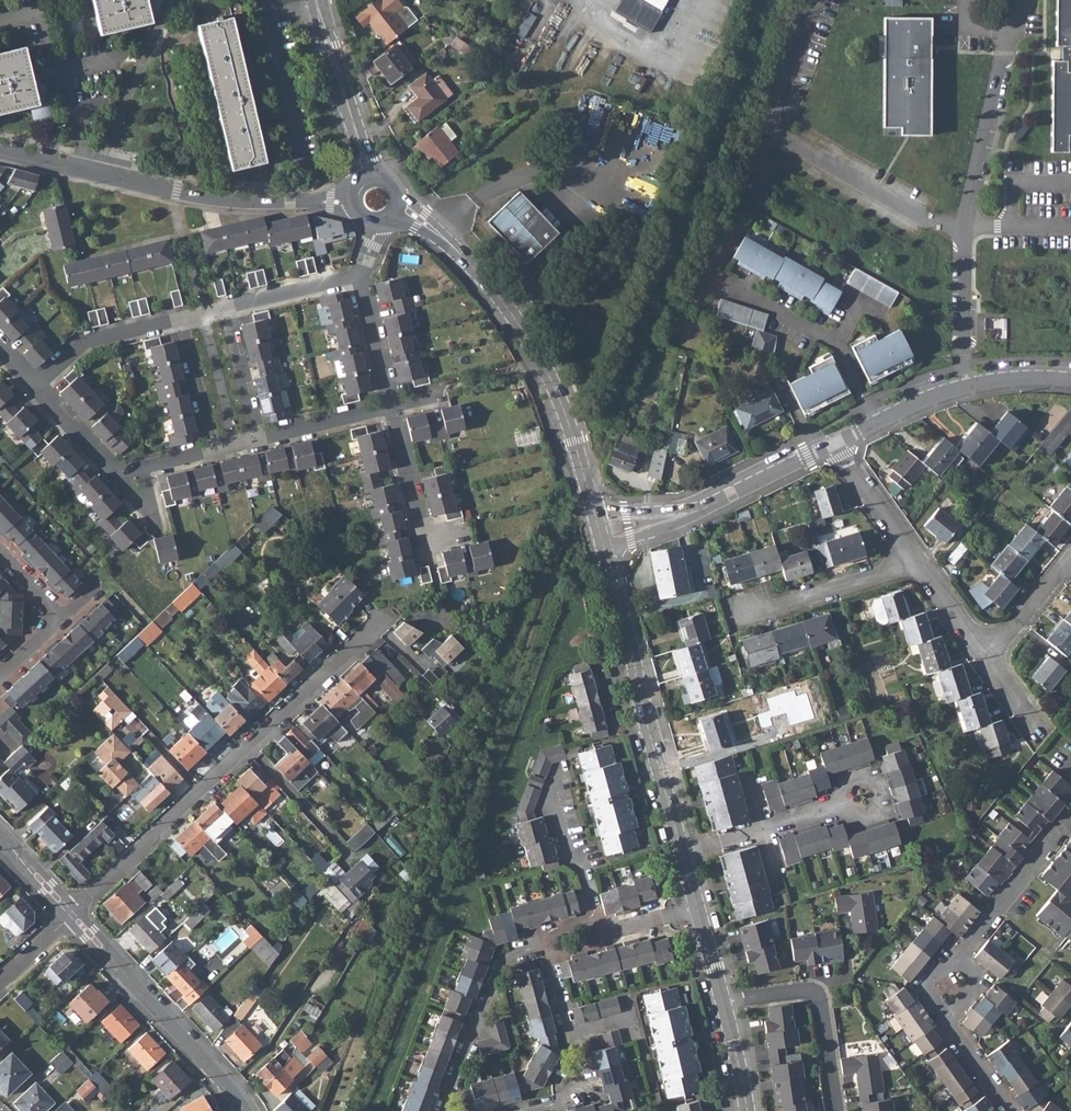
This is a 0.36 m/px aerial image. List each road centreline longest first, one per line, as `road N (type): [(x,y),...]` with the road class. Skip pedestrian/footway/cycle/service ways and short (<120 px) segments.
road 1 (residential): [(72,909),(379,615)]
road 2 (residential): [(965,386),(970,193),(1013,0)]
road 3 (residential): [(593,512),(567,418),(527,334),(470,264),(398,205)]
road 4 (residential): [(682,851),(604,551)]
road 5 (residential): [(77,171),(195,198),(350,203)]
road 6 (residential): [(72,909),(245,1110)]
road 7 (residential): [(724,1004),(806,990),(818,996),(835,1110)]
road 8 (residential): [(547,944),(503,957),(443,1110)]
road 9 (residential): [(77,171),(82,148),(42,16),(0,25)]
road 10 (residential): [(958,964),(1070,816)]
road 11 (residential): [(368,174),(316,0)]
road 12 (residential): [(918,563),(747,614)]
road 13 (residential): [(601,935),(584,870),(568,856),(553,796),(559,776)]
road 14 (residential): [(36,390),(84,343),(181,322)]
road 15 (residential): [(682,851),(841,805)]
road 16 (residential): [(834,442),(690,513)]
road 17 (residential): [(391,409),(429,563)]
road 18 (residential): [(834,442),(918,563)]
road 19 (residential): [(965,386),(834,442)]
road 20 (residential): [(223,312),(361,278)]
road 21 (residential): [(254,441),(391,409)]
road 22 (residential): [(361,278),(391,409)]
road 23 (residential): [(254,441),(223,312)]
road 24 (residential): [(181,322),(212,451)]
road 25 (residential): [(519,1110),(583,1094),(568,1032)]
road 26 (residential): [(988,660),(1070,560)]

